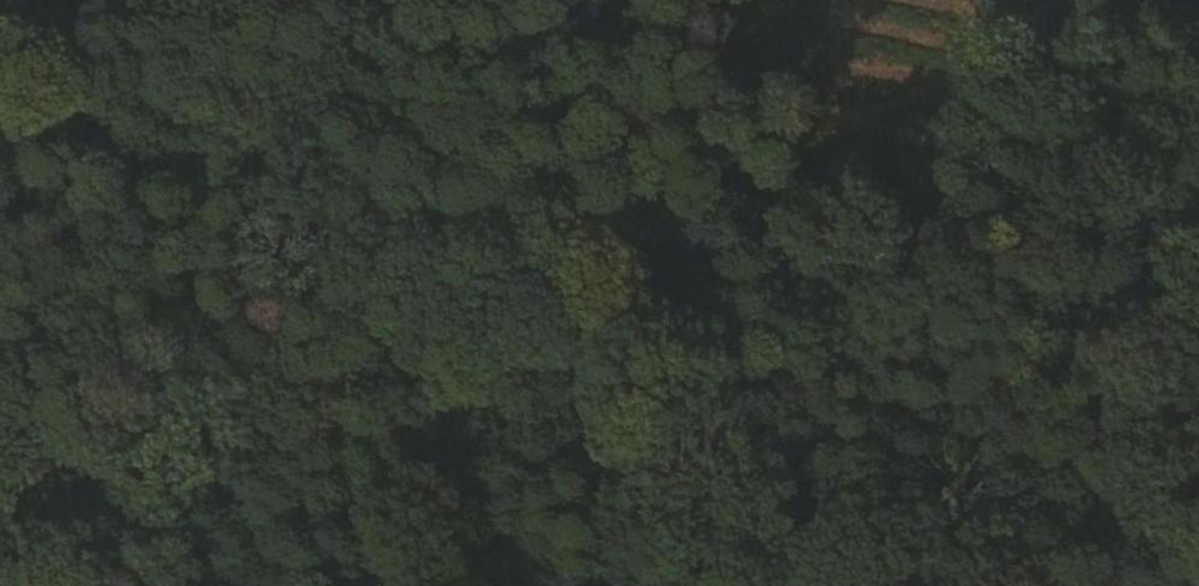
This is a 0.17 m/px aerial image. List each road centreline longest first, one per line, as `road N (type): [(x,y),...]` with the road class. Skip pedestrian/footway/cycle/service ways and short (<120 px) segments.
road 1 (track): [(1134,1),(1018,585)]

